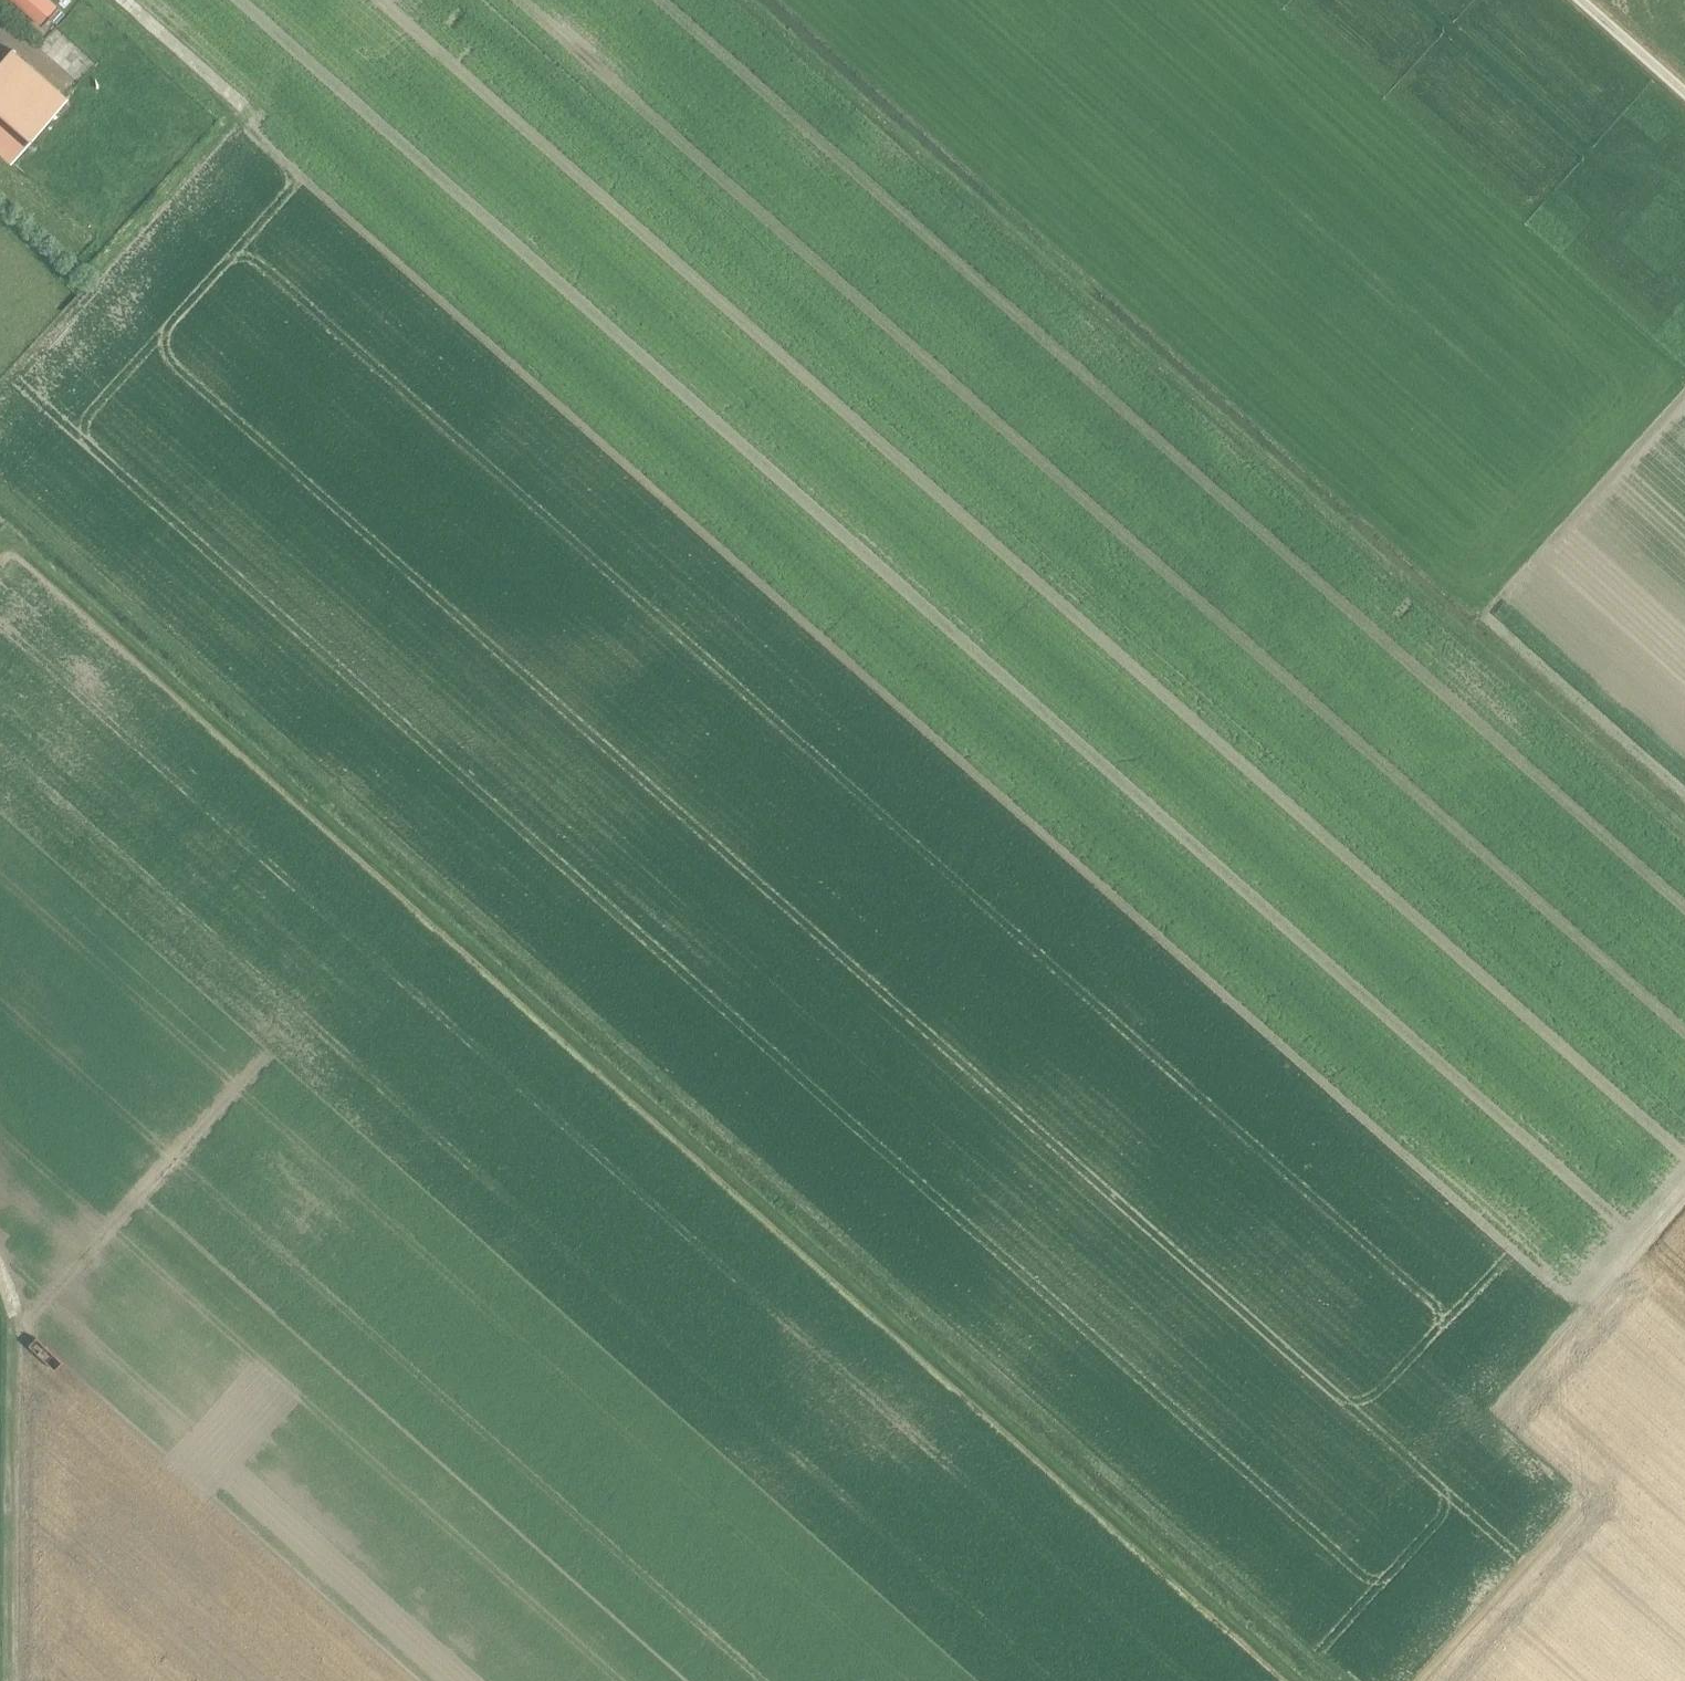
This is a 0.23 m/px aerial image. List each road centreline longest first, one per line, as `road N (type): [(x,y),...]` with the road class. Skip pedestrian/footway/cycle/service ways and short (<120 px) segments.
road 1 (track): [(8,1680),(12,1367),(11,1311),(0,1284)]
road 2 (track): [(244,106),(125,0)]
road 3 (track): [(1684,93),(1581,0)]

